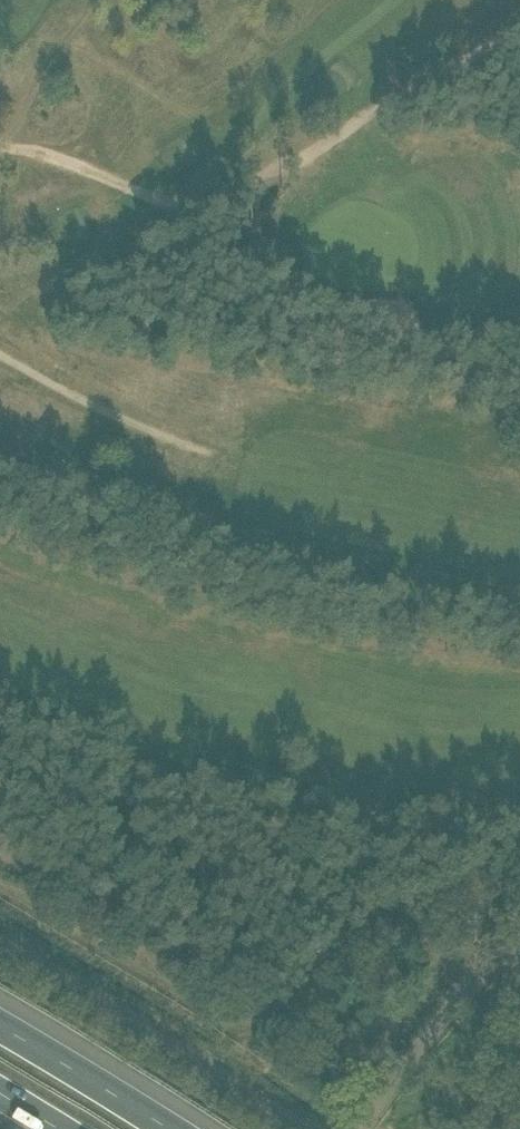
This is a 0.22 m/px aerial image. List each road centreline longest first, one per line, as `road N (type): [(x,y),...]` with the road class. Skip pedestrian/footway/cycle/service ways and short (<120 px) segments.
road 1 (track): [(0,148),(37,151),(170,205),(197,207),(519,28)]
road 2 (unclassified): [(318,1128),(249,1078),(0,940)]
road 3 (motorway): [(179,1128),(0,1018)]

